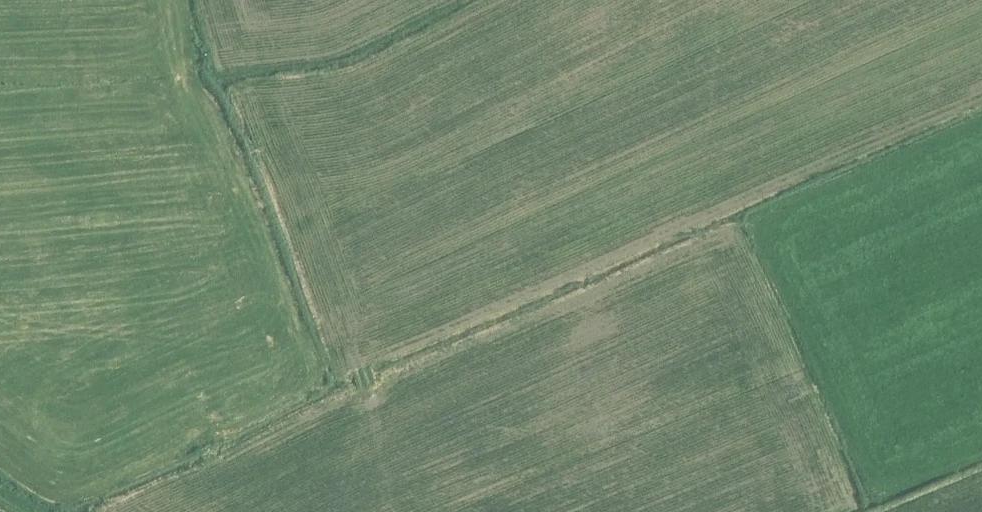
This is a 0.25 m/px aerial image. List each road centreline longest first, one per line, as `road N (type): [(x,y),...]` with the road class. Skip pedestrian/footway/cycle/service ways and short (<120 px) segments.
road 1 (track): [(616,224),(366,356),(395,511)]
road 2 (track): [(195,174),(202,443),(257,511)]
road 3 (track): [(275,0),(238,47),(182,66),(195,174),(295,131)]

